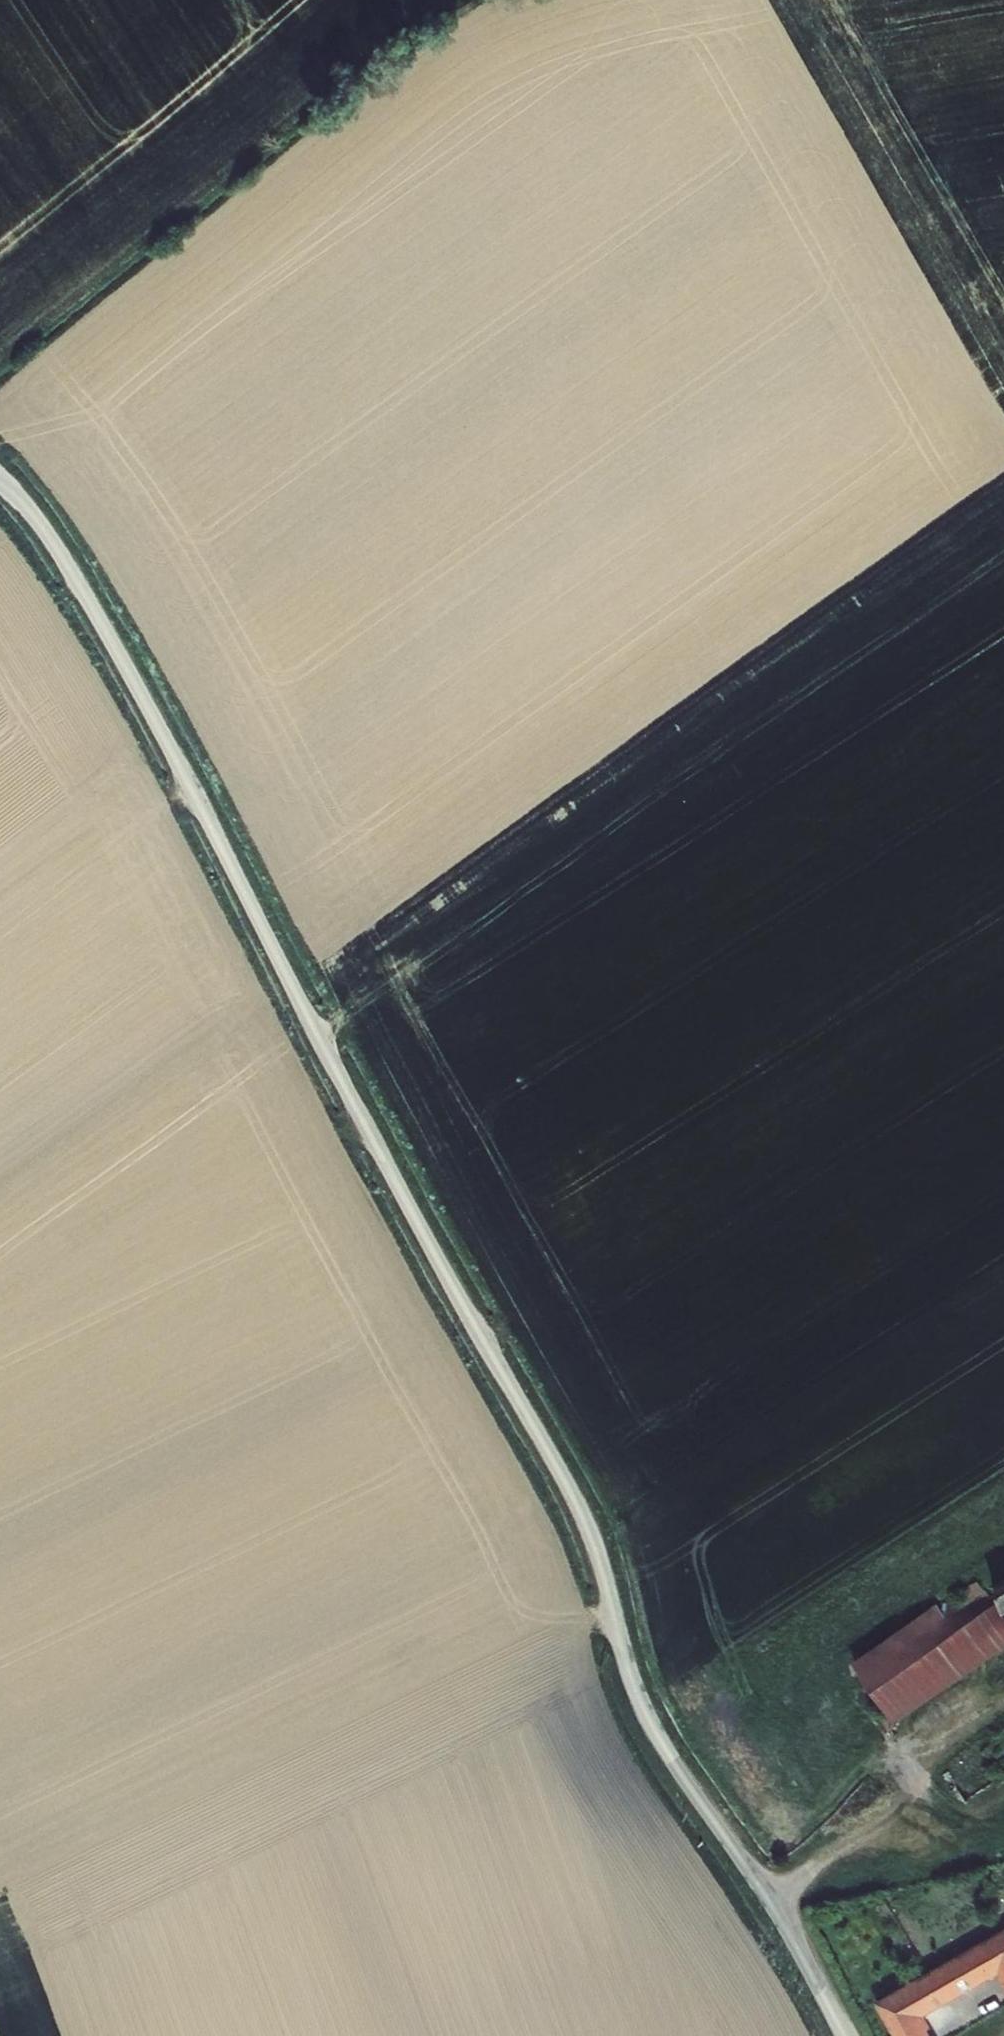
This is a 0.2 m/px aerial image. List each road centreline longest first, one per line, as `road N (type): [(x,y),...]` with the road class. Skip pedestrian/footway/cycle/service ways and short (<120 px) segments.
road 1 (unclassified): [(0,480),(50,535),(138,685),(427,1241),(571,1489),(597,1546),(654,1726),(761,1885),(845,2035)]

